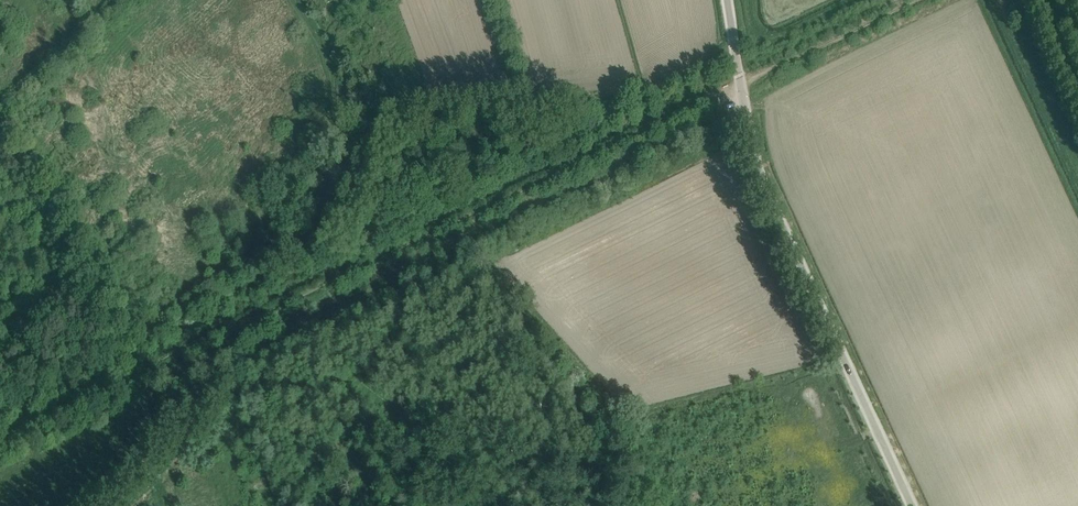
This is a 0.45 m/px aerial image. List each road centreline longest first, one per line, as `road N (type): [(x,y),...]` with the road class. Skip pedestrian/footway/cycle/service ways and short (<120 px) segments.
road 1 (track): [(922,0),(0,438)]
road 2 (track): [(0,406),(313,252),(391,136),(412,122),(612,104),(735,51)]
road 3 (track): [(745,110),(258,344),(119,505)]
road 4 (unclassified): [(913,505),(763,182),(727,0)]

